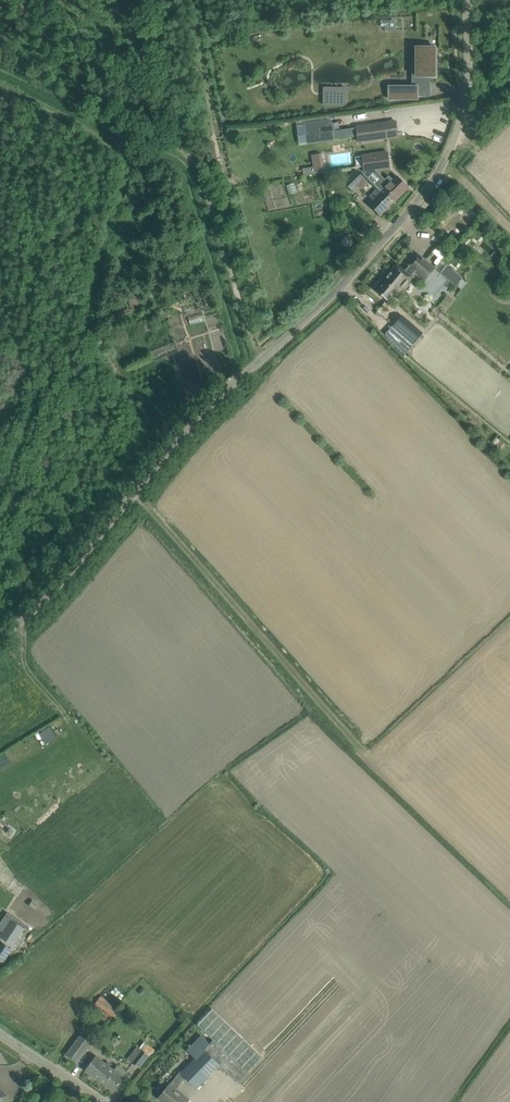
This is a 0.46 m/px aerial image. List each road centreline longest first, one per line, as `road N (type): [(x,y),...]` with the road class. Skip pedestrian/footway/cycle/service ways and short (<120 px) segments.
road 1 (unclassified): [(0,635),(35,611),(189,425),(337,289),(431,185),(463,105),(467,0)]
road 2 (track): [(252,367),(195,167),(154,145)]
road 3 (track): [(154,145),(99,144),(0,93)]

